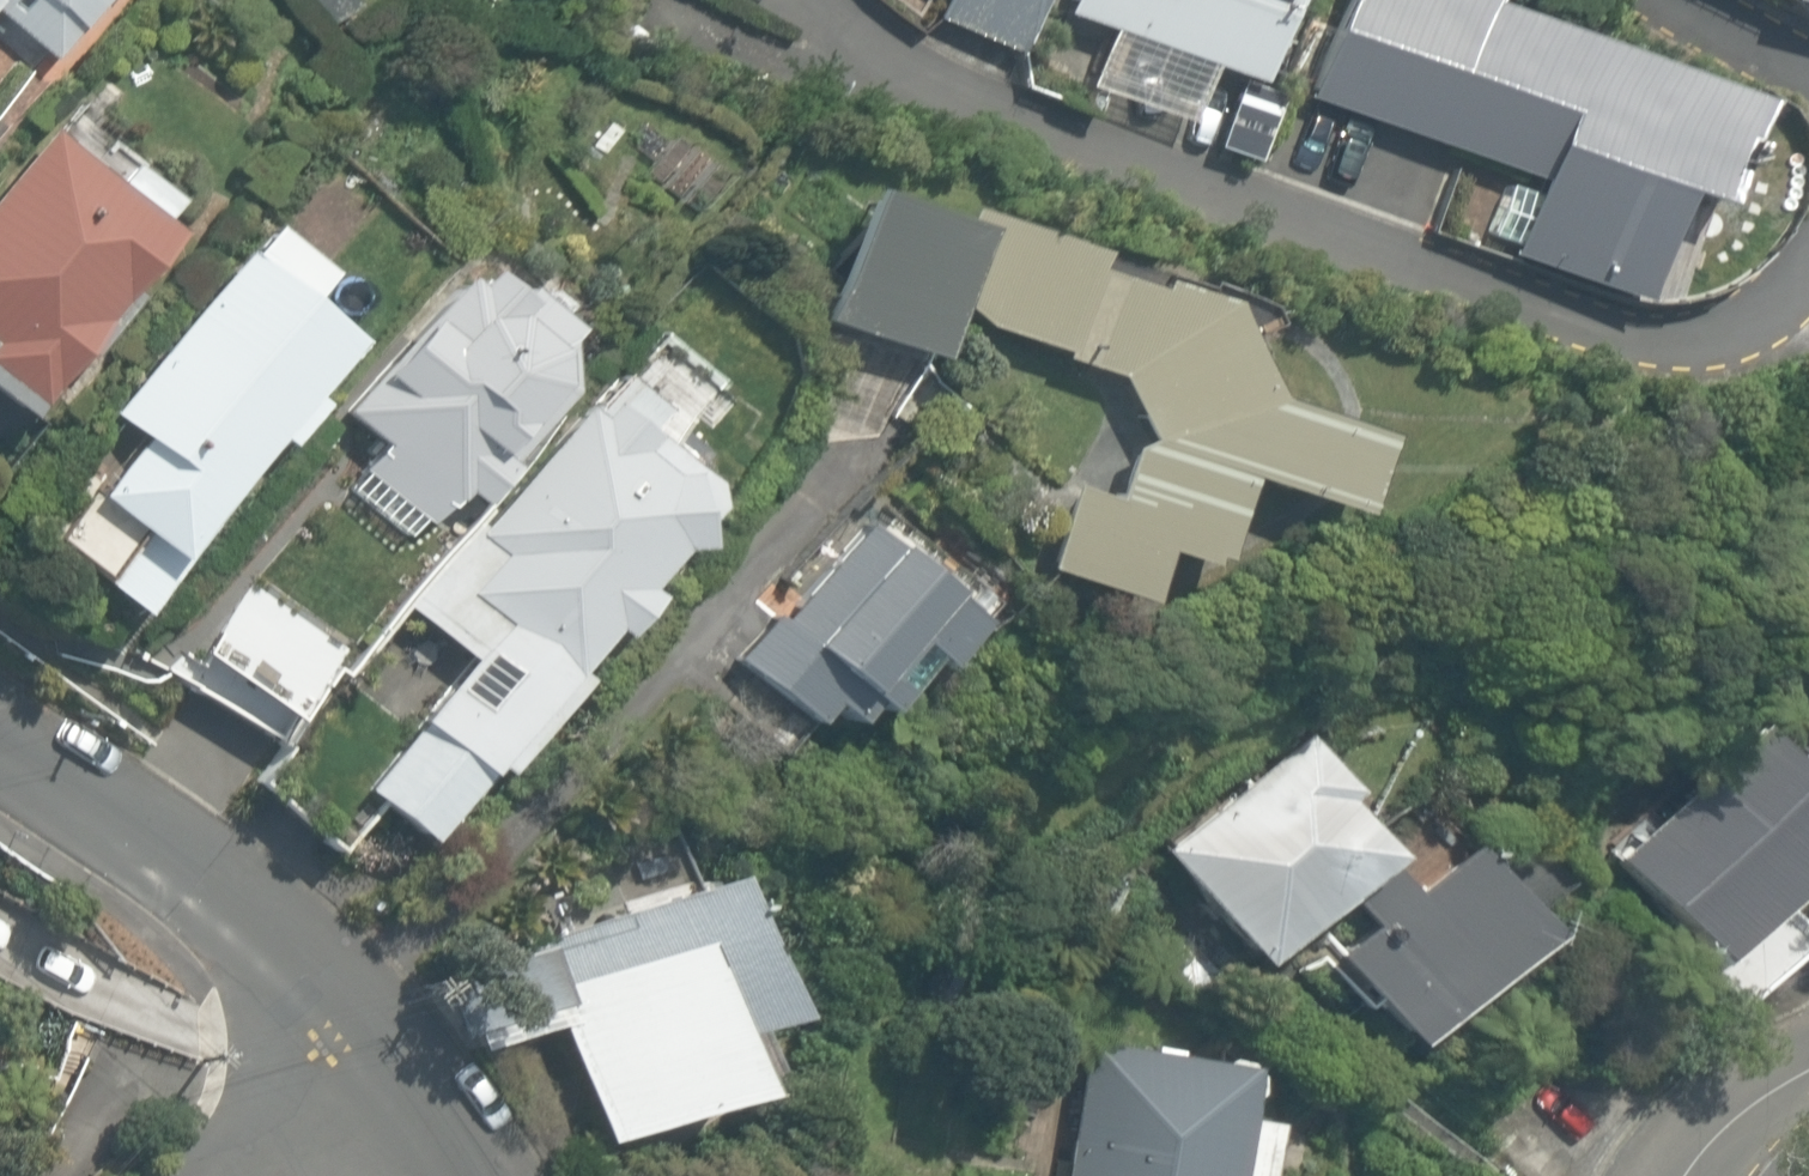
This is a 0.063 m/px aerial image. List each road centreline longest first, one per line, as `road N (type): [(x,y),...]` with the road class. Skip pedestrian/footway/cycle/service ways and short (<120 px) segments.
road 1 (residential): [(802,0),(878,79),(1445,289),(1673,359),(1756,342),(1808,282)]
road 2 (residential): [(388,1051),(181,868),(0,755)]
road 3 (residential): [(388,1051),(230,1175)]
road 4 (residential): [(479,1175),(457,1131),(388,1051)]
road 5 (residential): [(1692,1175),(1808,1082)]
road 6 (residential): [(1808,73),(1689,0)]

